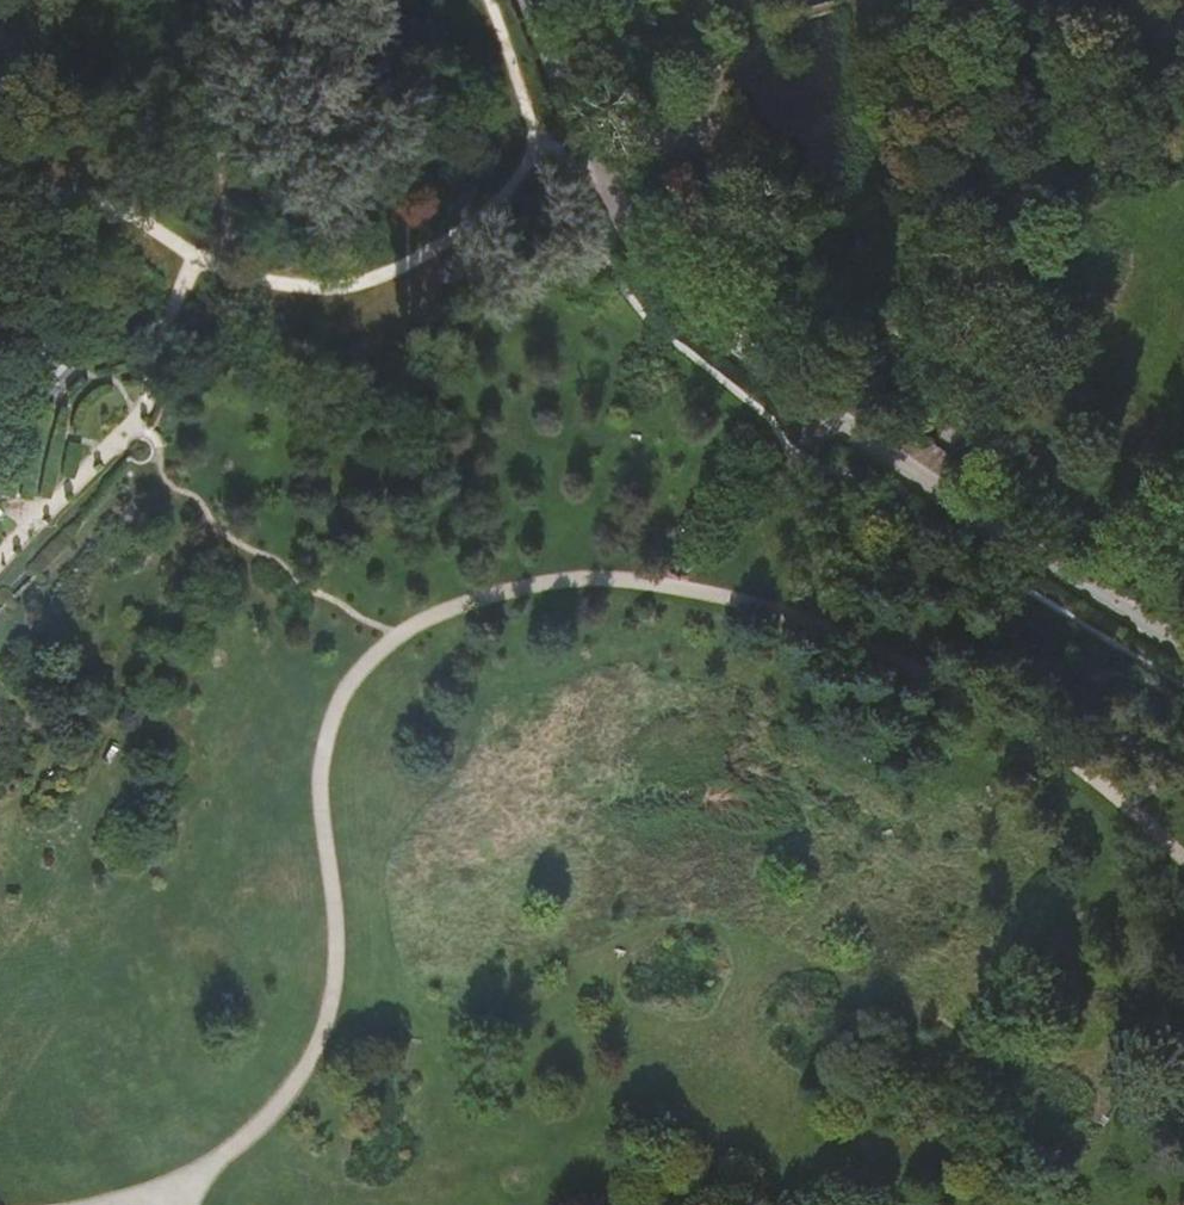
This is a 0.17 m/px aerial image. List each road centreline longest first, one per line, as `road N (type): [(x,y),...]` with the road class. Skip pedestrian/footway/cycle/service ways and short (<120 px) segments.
road 1 (residential): [(1183,642),(914,462),(661,275),(534,0)]
road 2 (track): [(598,150),(573,144),(542,164),(475,239),(348,287),(200,258),(134,213),(0,163)]

